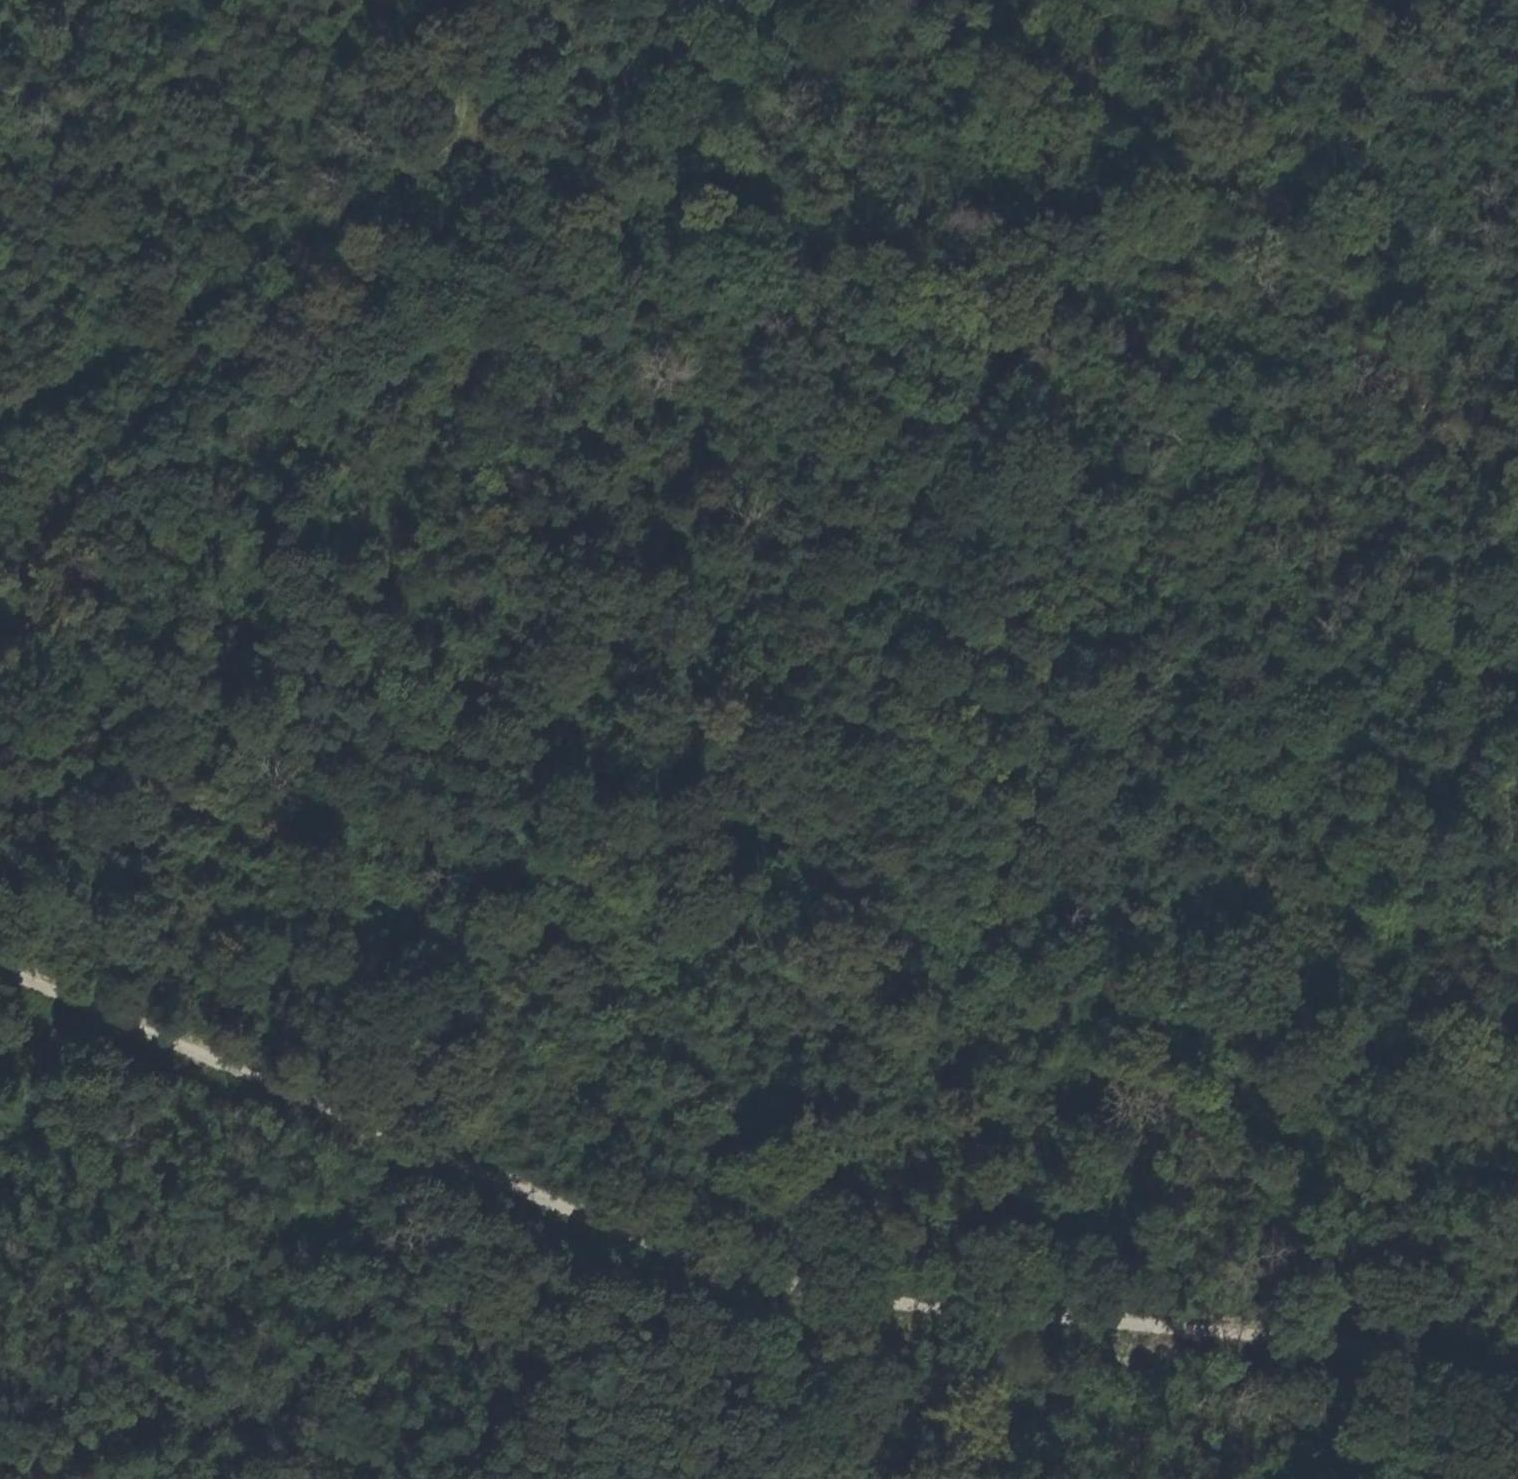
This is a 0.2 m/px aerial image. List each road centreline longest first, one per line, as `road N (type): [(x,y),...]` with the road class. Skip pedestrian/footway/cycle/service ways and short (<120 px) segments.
road 1 (track): [(453,0),(467,108),(462,136),(438,170),(0,425)]

